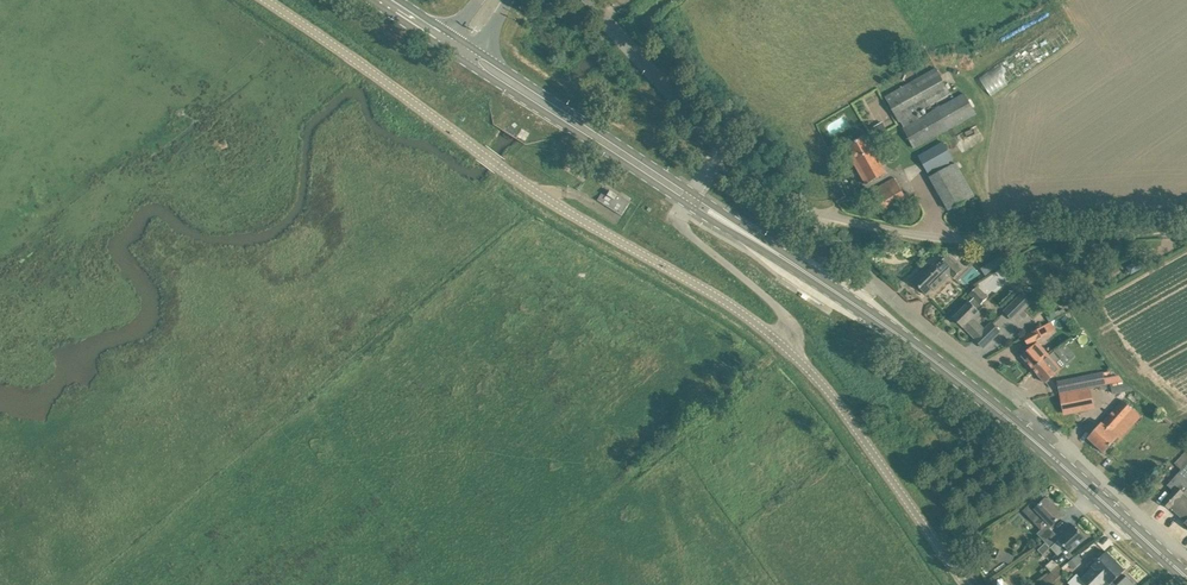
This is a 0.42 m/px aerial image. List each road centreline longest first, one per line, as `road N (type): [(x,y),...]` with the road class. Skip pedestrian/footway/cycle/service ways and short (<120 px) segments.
road 1 (unclassified): [(789,350),(715,294),(513,176),(266,0)]
road 2 (primary): [(1186,577),(1010,413),(779,254)]
road 3 (unclassified): [(1186,228),(931,237),(813,215)]
road 4 (unclassified): [(966,584),(849,414),(789,350)]
road 5 (residential): [(1029,400),(942,334),(813,215)]
road 6 (primary): [(458,44),(475,68),(687,204)]
road 7 (primary): [(695,192),(458,44)]
road 8 (unclassified): [(723,146),(589,0)]
road 9 (unclassified): [(687,204),(680,223),(687,232),(790,318),(789,350)]

